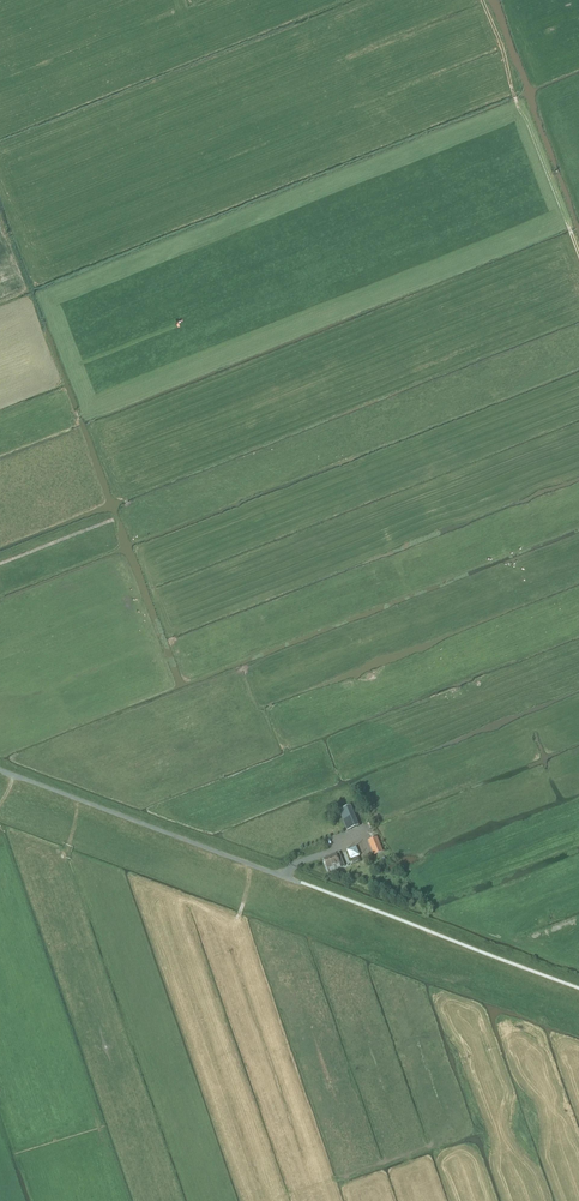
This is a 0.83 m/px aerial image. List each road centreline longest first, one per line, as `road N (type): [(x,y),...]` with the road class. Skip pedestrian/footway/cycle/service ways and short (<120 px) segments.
road 1 (unclassified): [(287,878),(0,769)]
road 2 (track): [(482,0),(578,253)]

